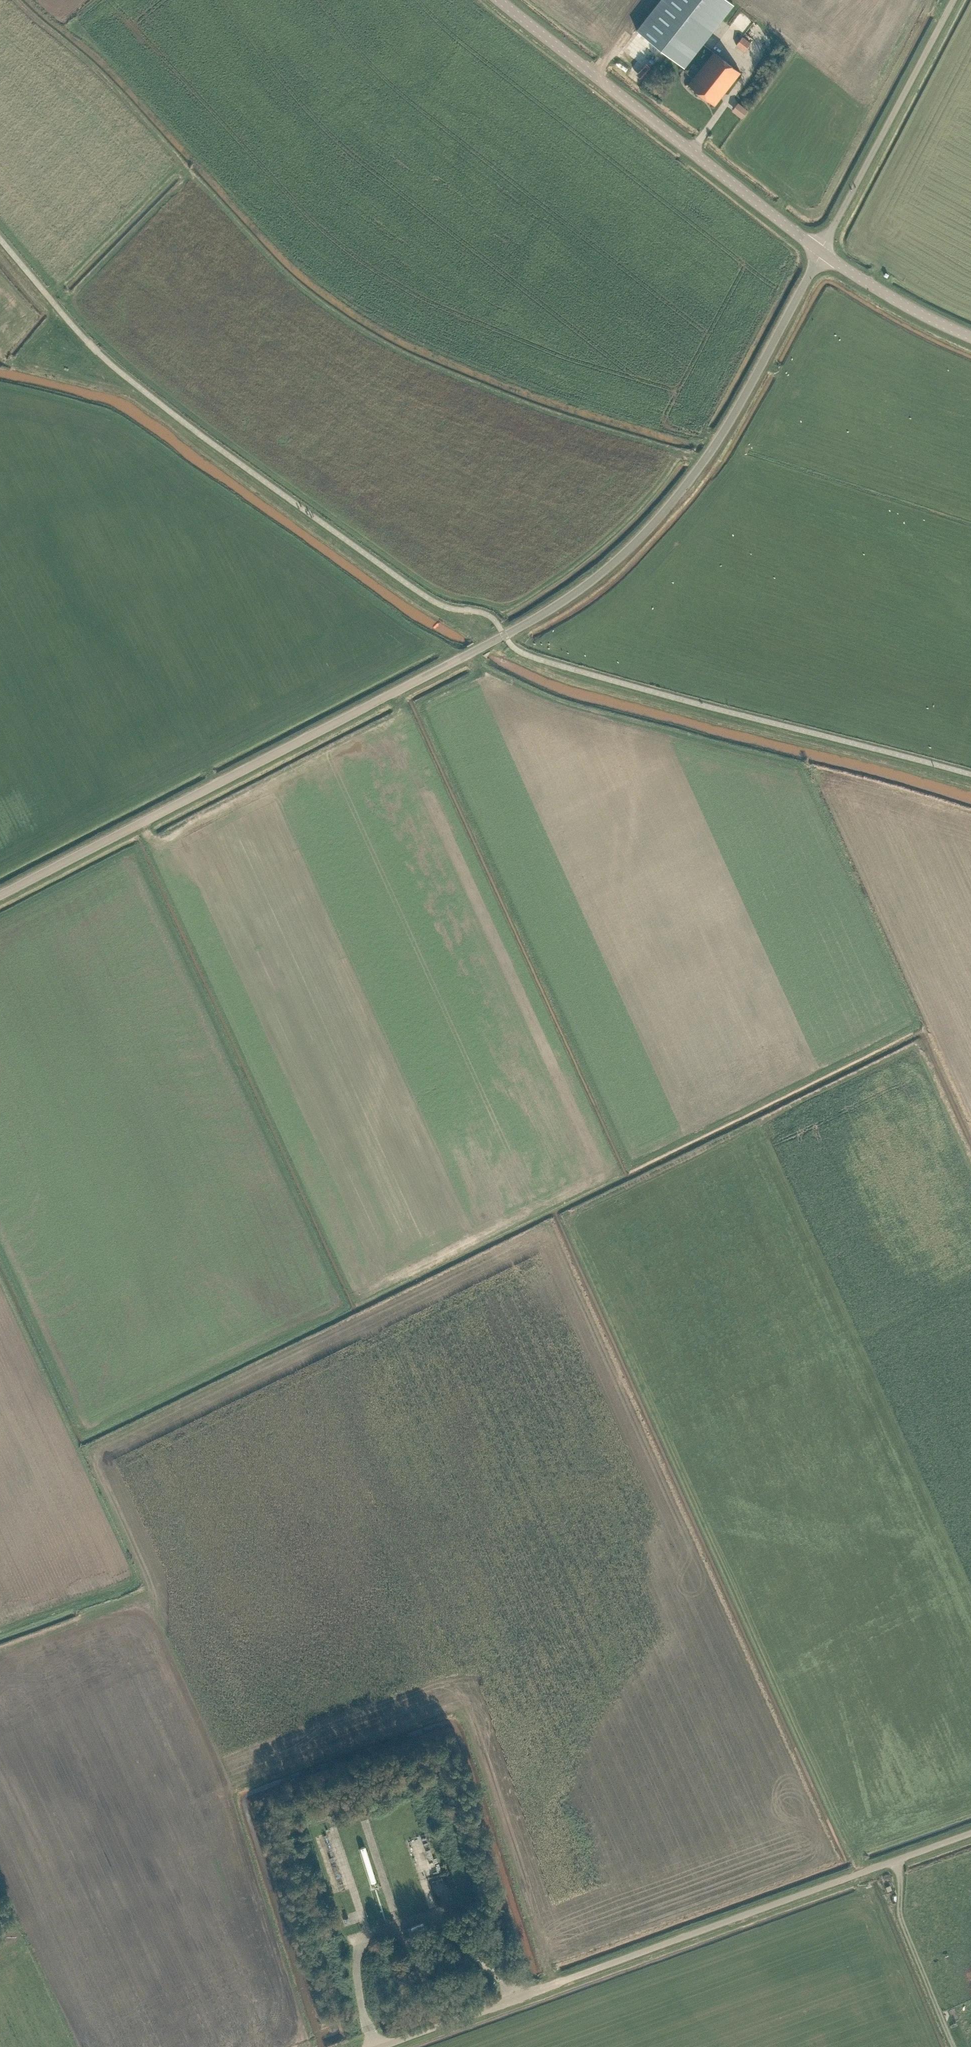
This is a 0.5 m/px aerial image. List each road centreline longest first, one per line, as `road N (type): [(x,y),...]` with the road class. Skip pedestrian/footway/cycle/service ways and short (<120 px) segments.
road 1 (unclassified): [(0,893),(545,614),(611,565),(675,497),(734,412),(820,255)]
road 2 (unclassified): [(382,2046),(970,1832)]
road 3 (tertiary): [(820,255),(498,0)]
road 4 (unclassified): [(820,255),(936,0)]
road 5 (tertiary): [(970,338),(820,255)]

